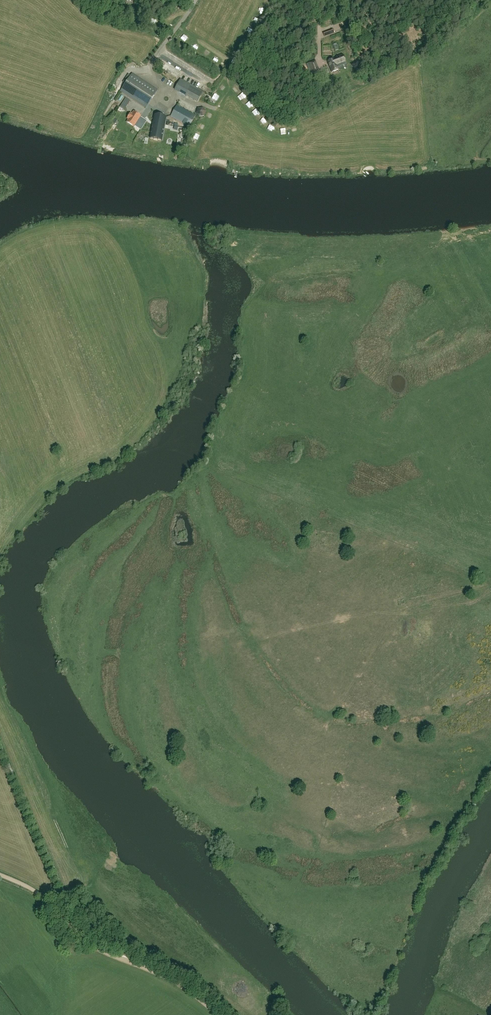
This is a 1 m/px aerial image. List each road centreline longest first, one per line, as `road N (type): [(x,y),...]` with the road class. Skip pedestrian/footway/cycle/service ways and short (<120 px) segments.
road 1 (track): [(123,960),(89,941),(39,893),(0,875)]

